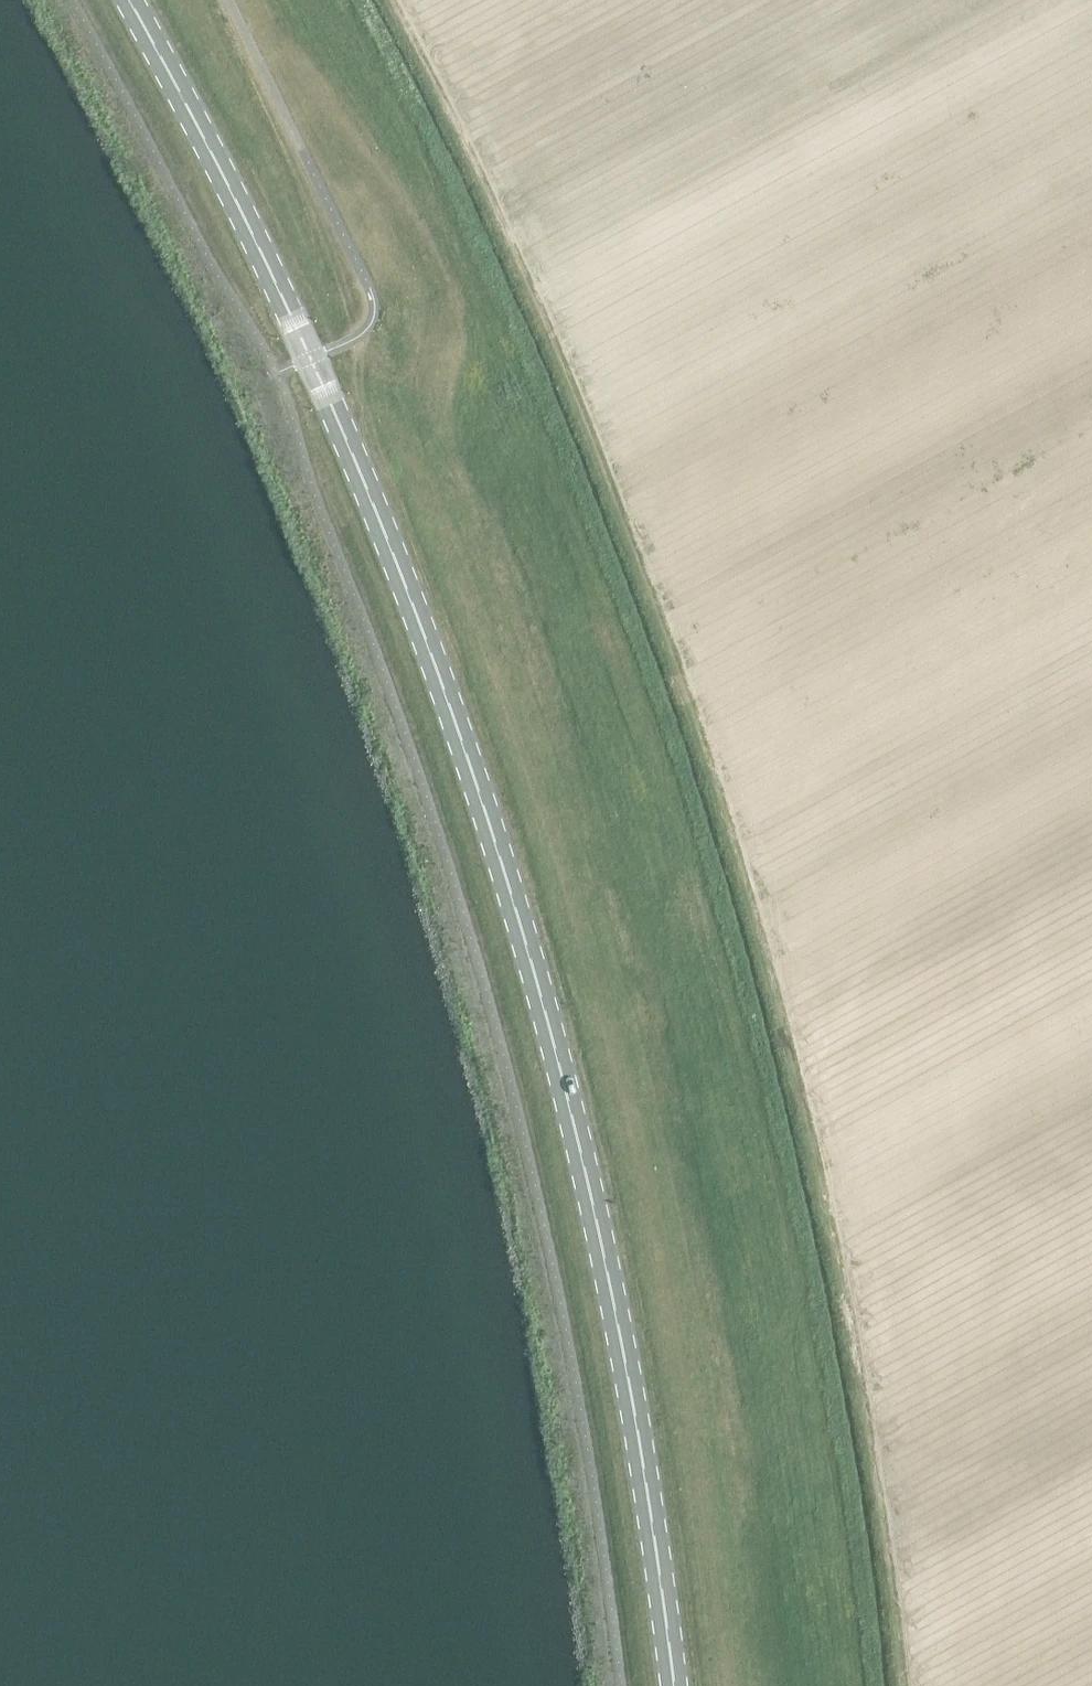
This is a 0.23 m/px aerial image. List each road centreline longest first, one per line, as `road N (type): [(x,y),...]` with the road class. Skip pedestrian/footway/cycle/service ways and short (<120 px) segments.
road 1 (secondary): [(669,1685),(604,1280),(533,969),(380,520),(234,201),(127,0)]

